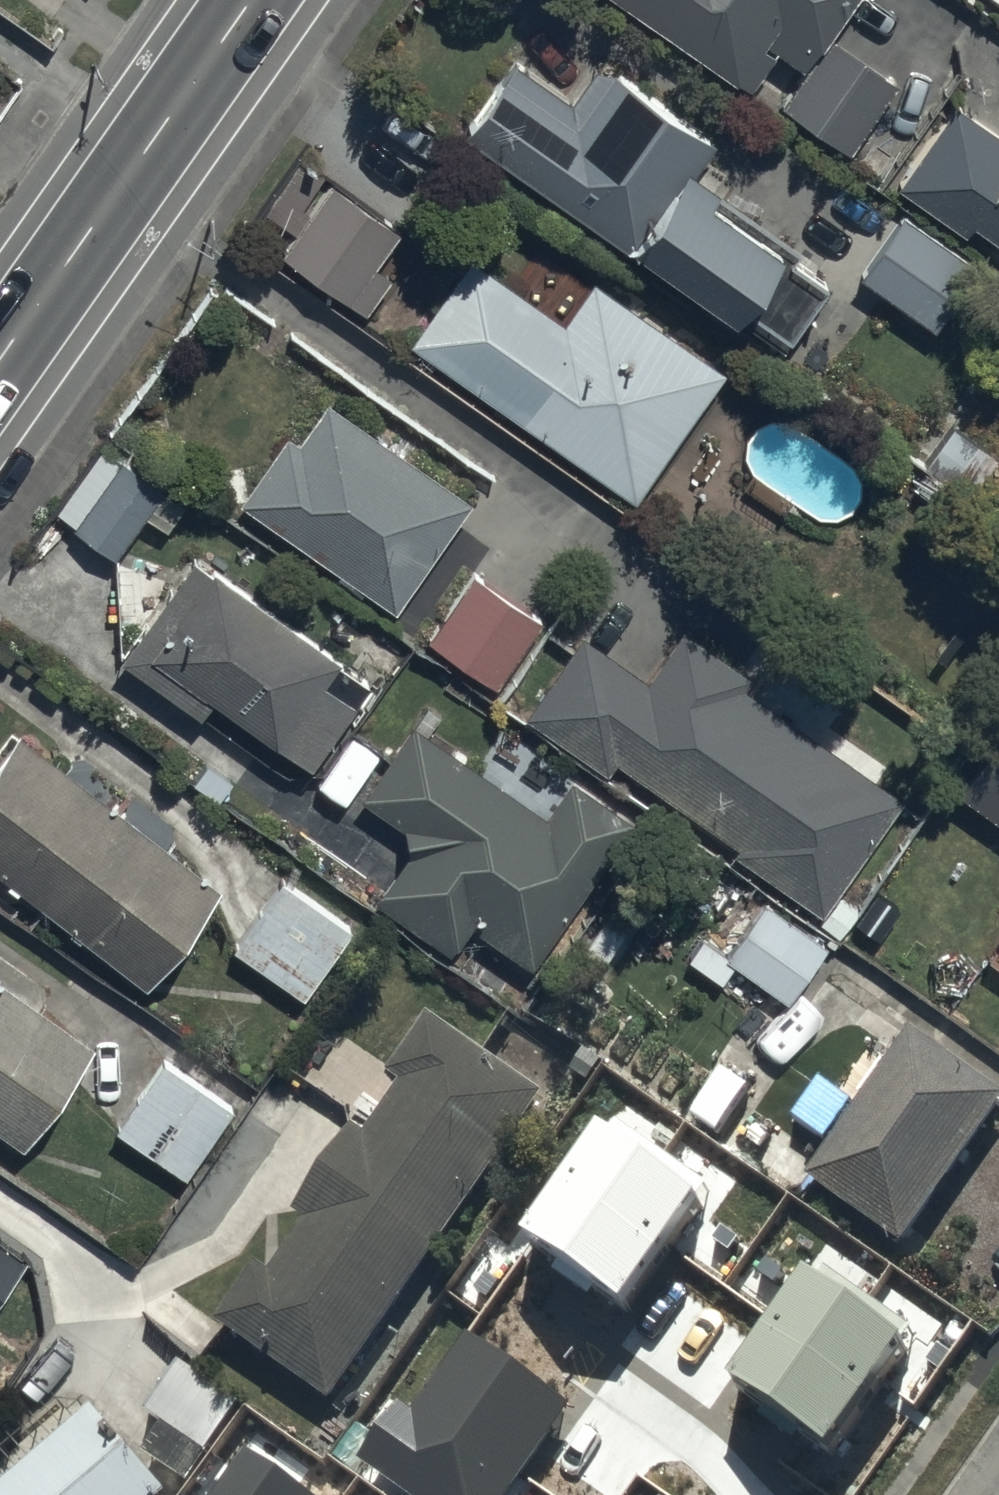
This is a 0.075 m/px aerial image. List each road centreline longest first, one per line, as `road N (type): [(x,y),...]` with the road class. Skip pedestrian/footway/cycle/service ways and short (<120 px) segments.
road 1 (secondary): [(252,0),(0,354)]

